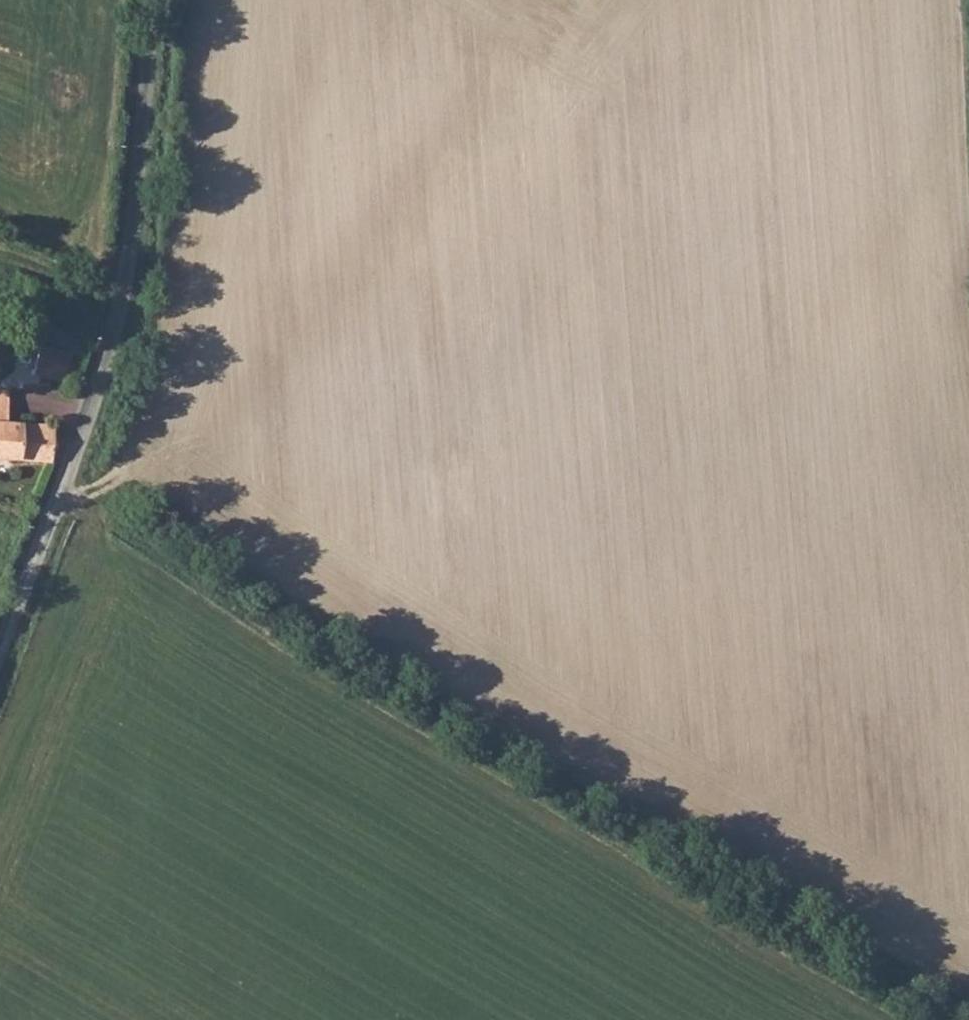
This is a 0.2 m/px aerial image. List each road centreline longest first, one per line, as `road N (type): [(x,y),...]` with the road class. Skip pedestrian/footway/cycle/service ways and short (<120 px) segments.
road 1 (unclassified): [(156,0),(111,393),(0,658)]

